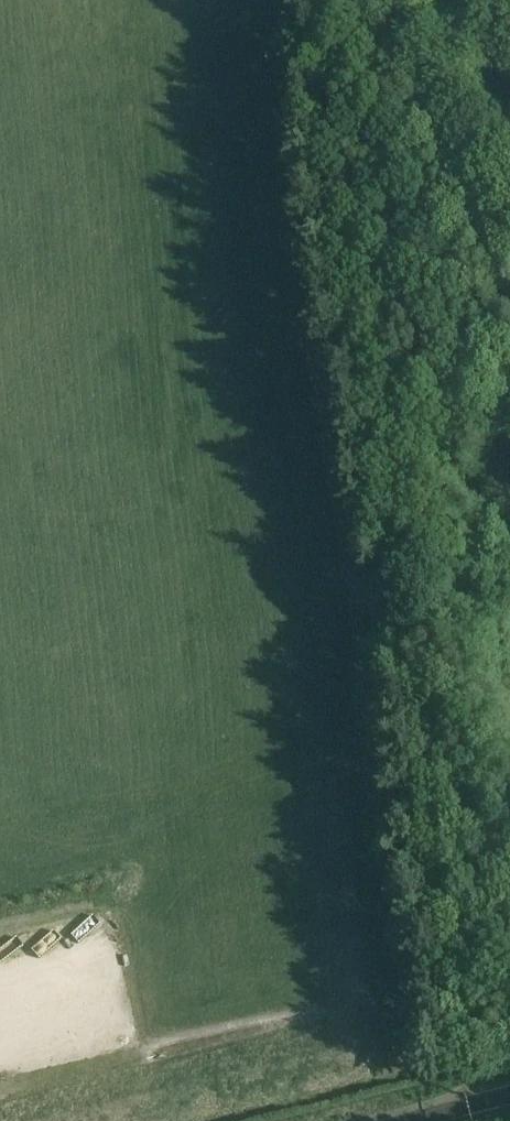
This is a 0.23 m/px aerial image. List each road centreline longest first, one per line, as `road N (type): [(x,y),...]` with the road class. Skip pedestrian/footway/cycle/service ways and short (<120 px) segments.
road 1 (unclassified): [(509,152),(428,0)]
road 2 (track): [(279,1120),(441,1077)]

